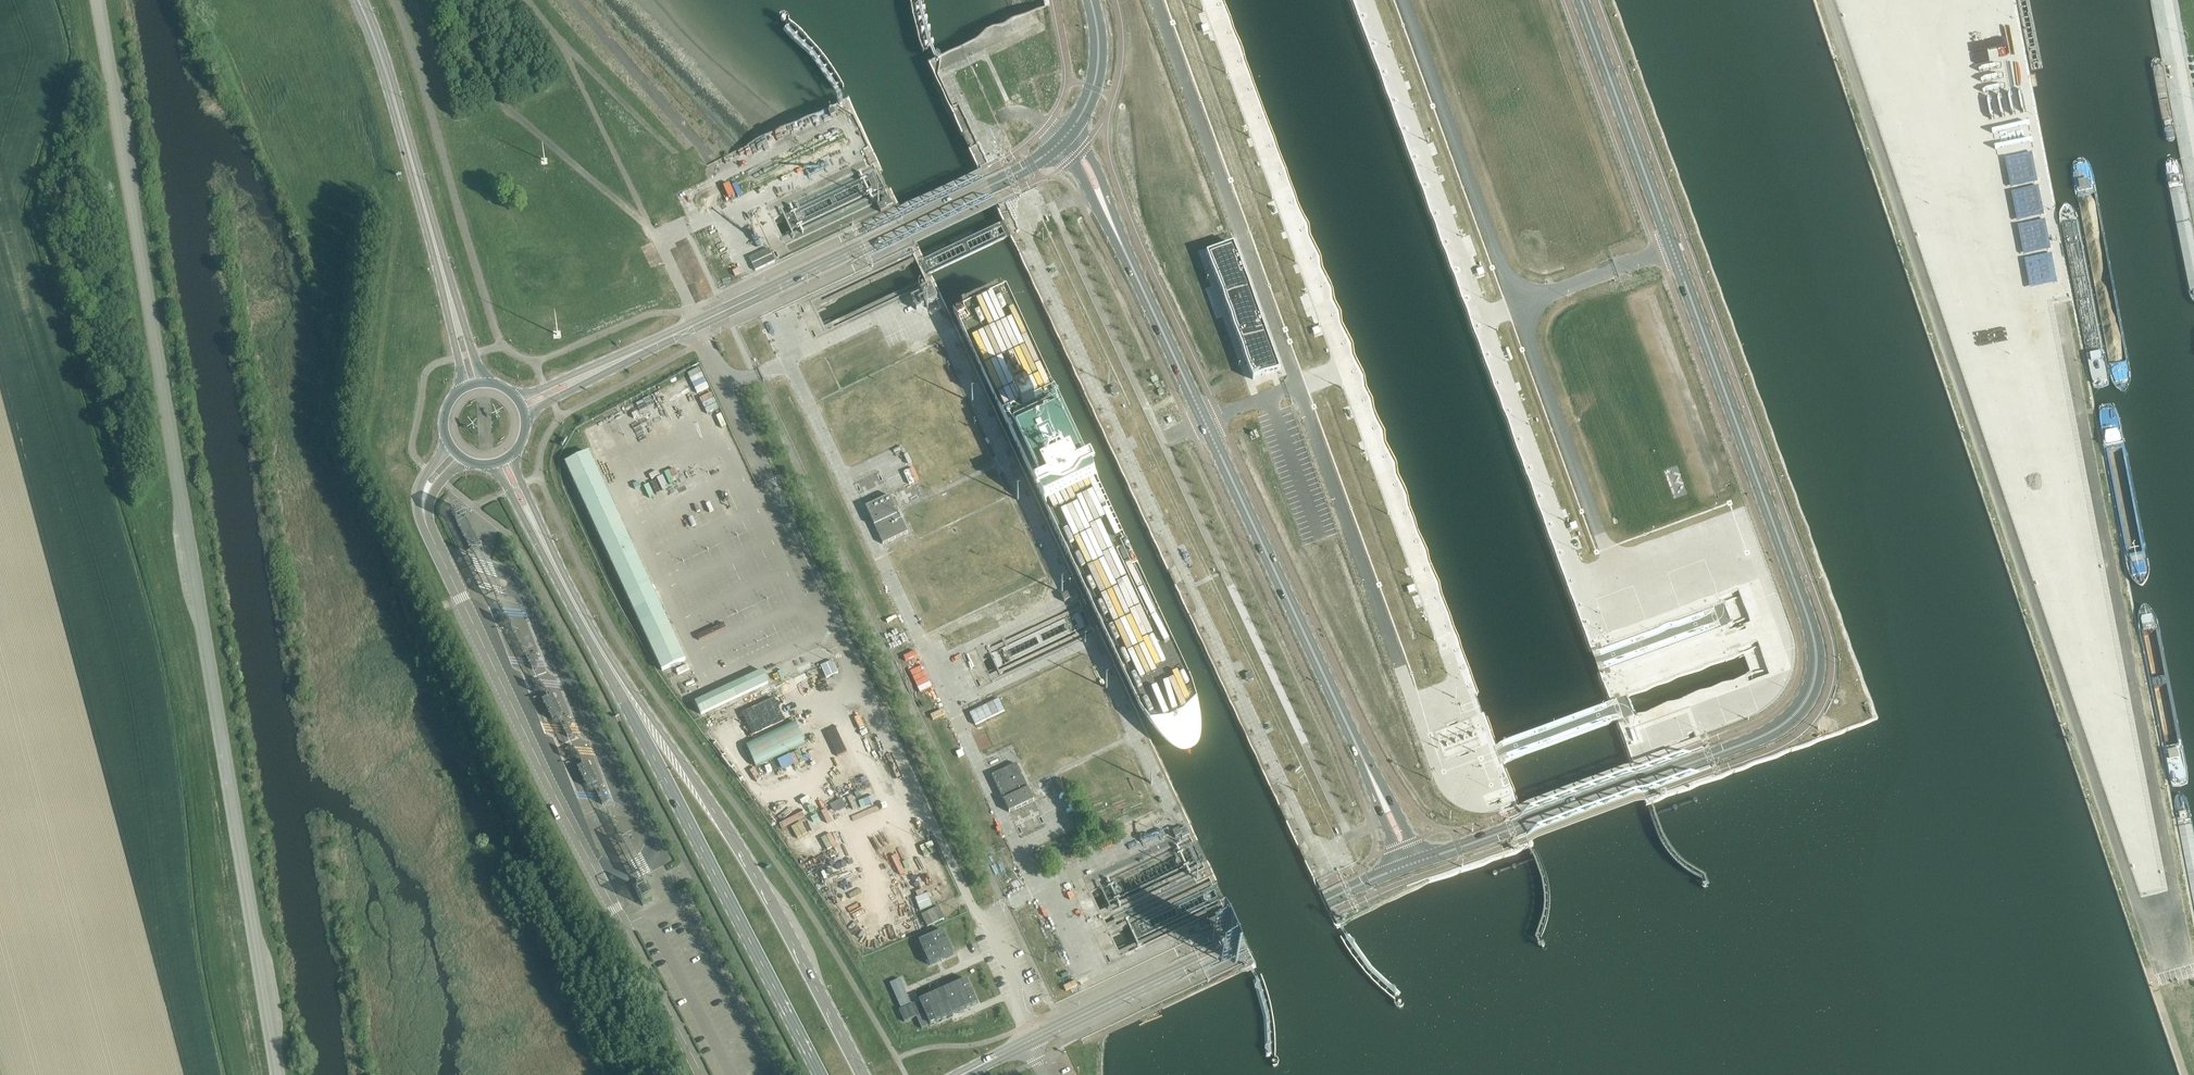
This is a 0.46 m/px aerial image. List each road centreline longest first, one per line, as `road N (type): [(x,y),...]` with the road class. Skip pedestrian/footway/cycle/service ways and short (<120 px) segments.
road 1 (residential): [(2193,1071),(1832,0)]
road 2 (unclassified): [(273,1074),(99,0)]
road 3 (secondary): [(1583,0),(1818,656),(1812,690),(1781,726),(1645,777)]
road 4 (unclassified): [(424,495),(428,529),(517,715),(702,1074)]
road 5 (secondary): [(1378,791),(1105,209)]
road 6 (primary): [(860,1074),(716,811),(609,669)]
road 7 (primary): [(609,669),(820,1074)]
road 8 (secondary): [(585,376),(989,184)]
road 9 (secondary): [(1027,1043),(1403,868)]
road 10 (primary): [(454,312),(359,0)]
road 11 (secondary): [(1419,862),(1645,777)]
road 12 (primary): [(609,669),(532,524)]
road 13 (unclassified): [(1027,1043),(1022,997),(991,923),(1008,903)]
road 14 (secondary): [(1090,0),(1097,66),(1061,139)]
road 15 (unclassified): [(2193,142),(2167,0)]

